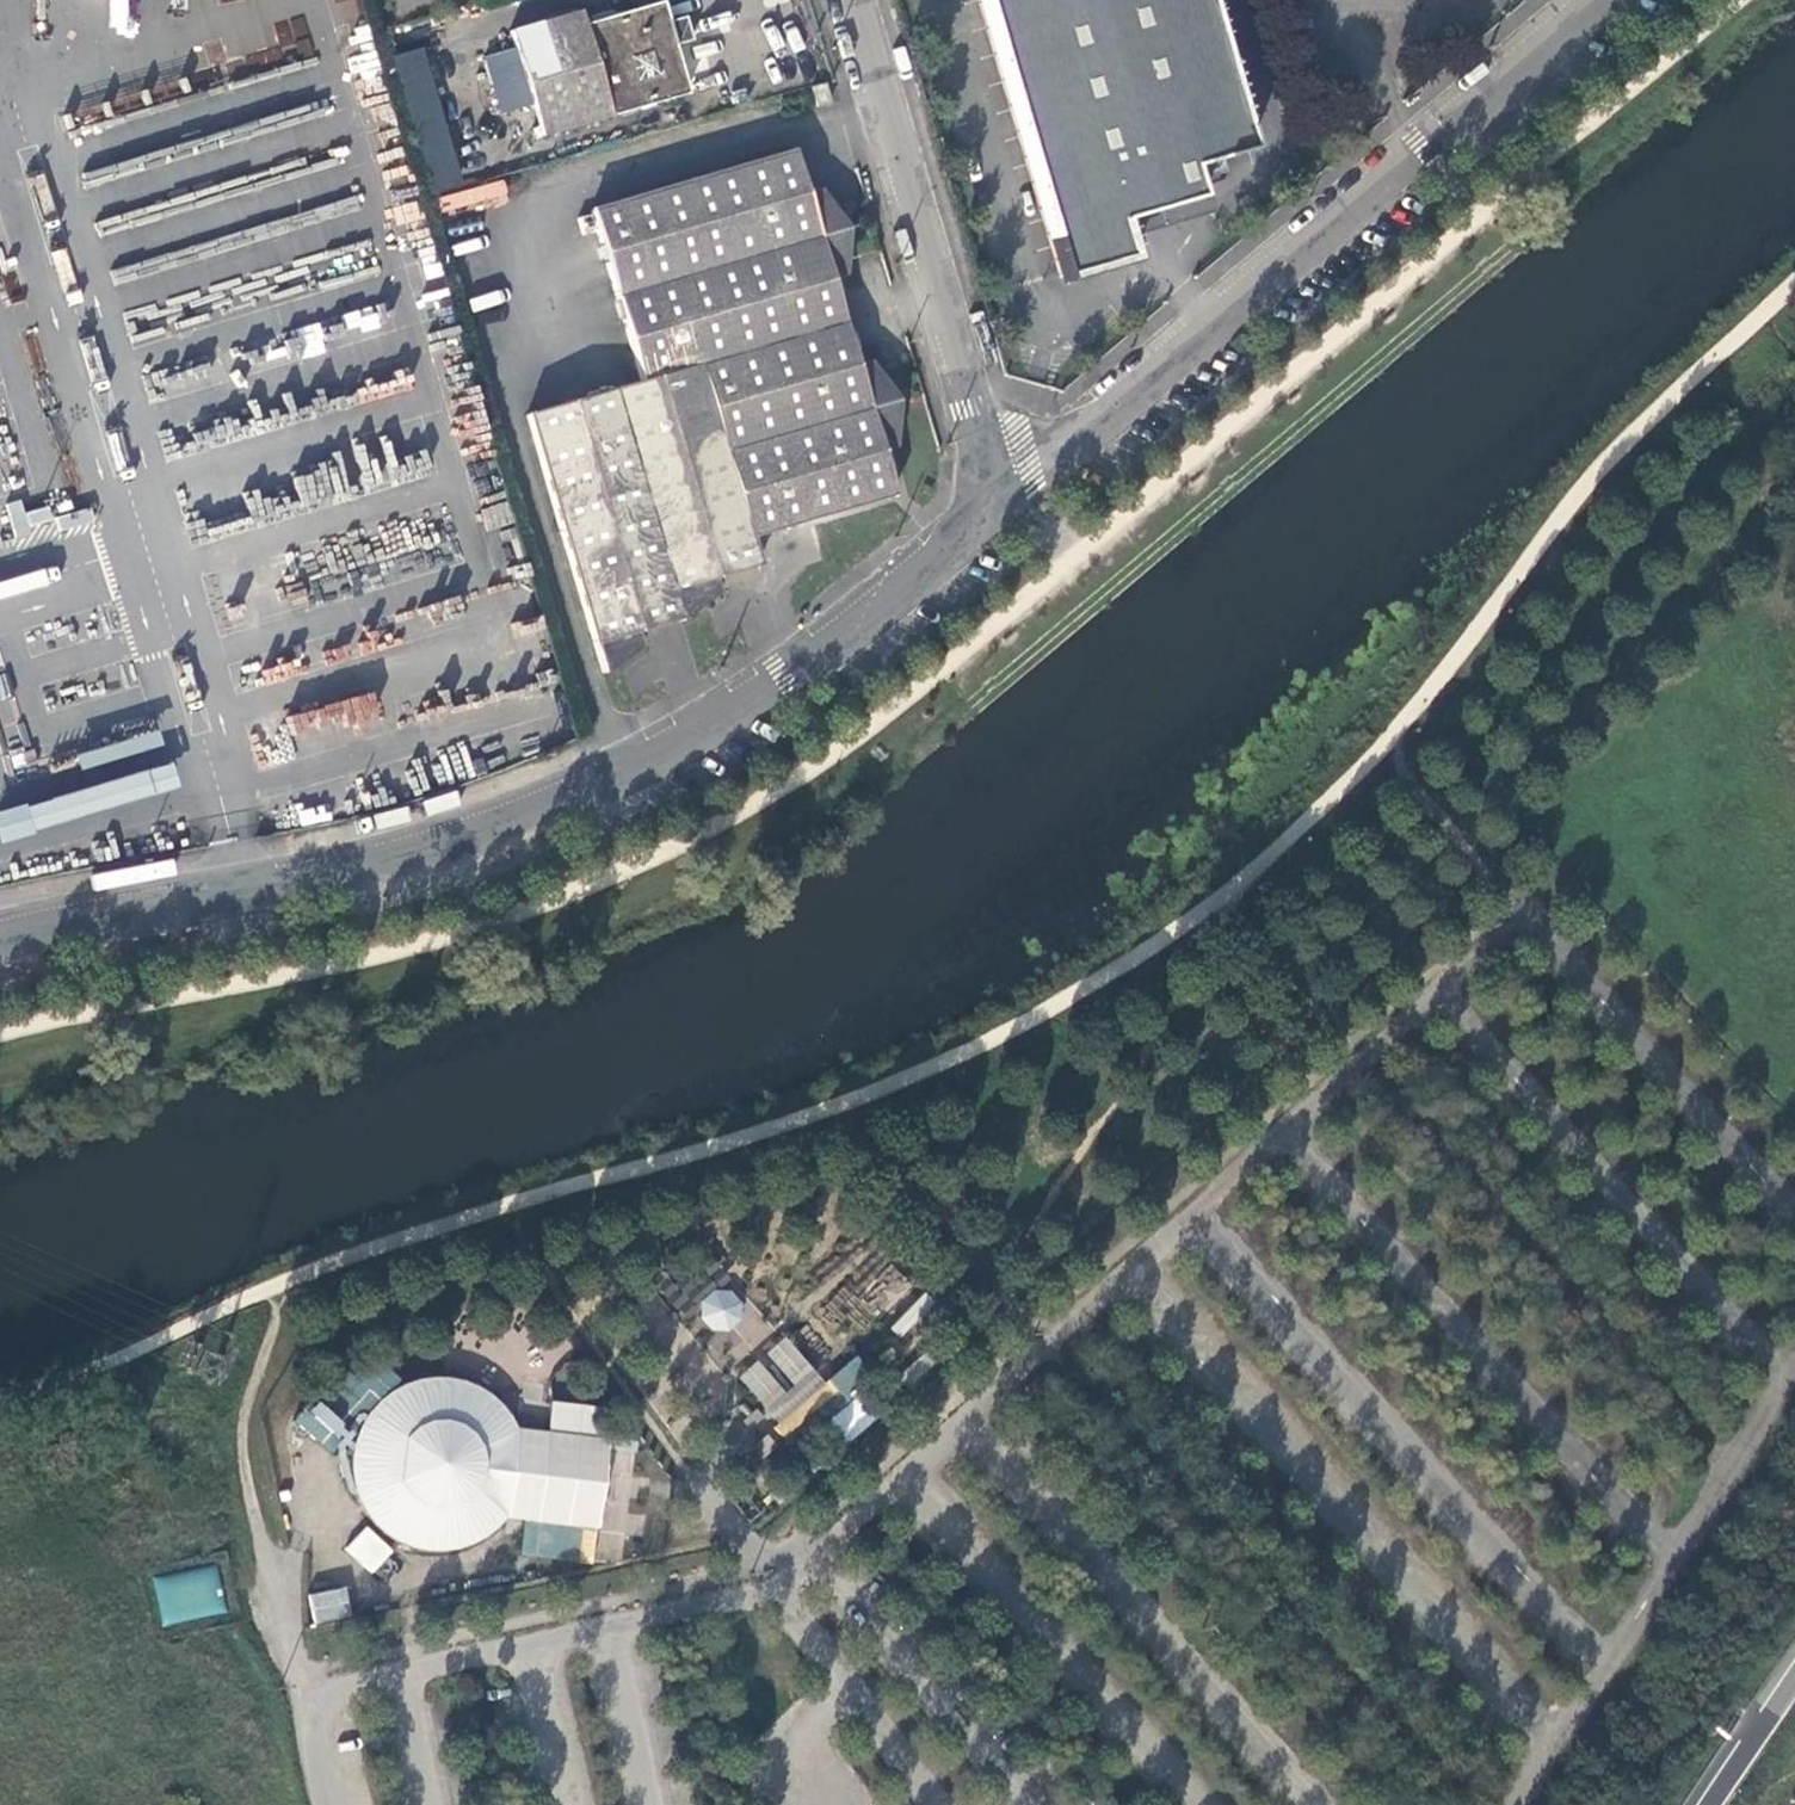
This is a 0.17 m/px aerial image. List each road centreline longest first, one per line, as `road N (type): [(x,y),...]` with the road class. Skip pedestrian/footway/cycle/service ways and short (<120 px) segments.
road 1 (tertiary): [(0,948),(478,836),(645,763),(900,608),(992,513)]
road 2 (unclassified): [(992,513),(1605,0)]
road 3 (tertiary): [(992,513),(972,408),(852,0)]
road 4 (trunk): [(1794,1683),(1711,1804)]

